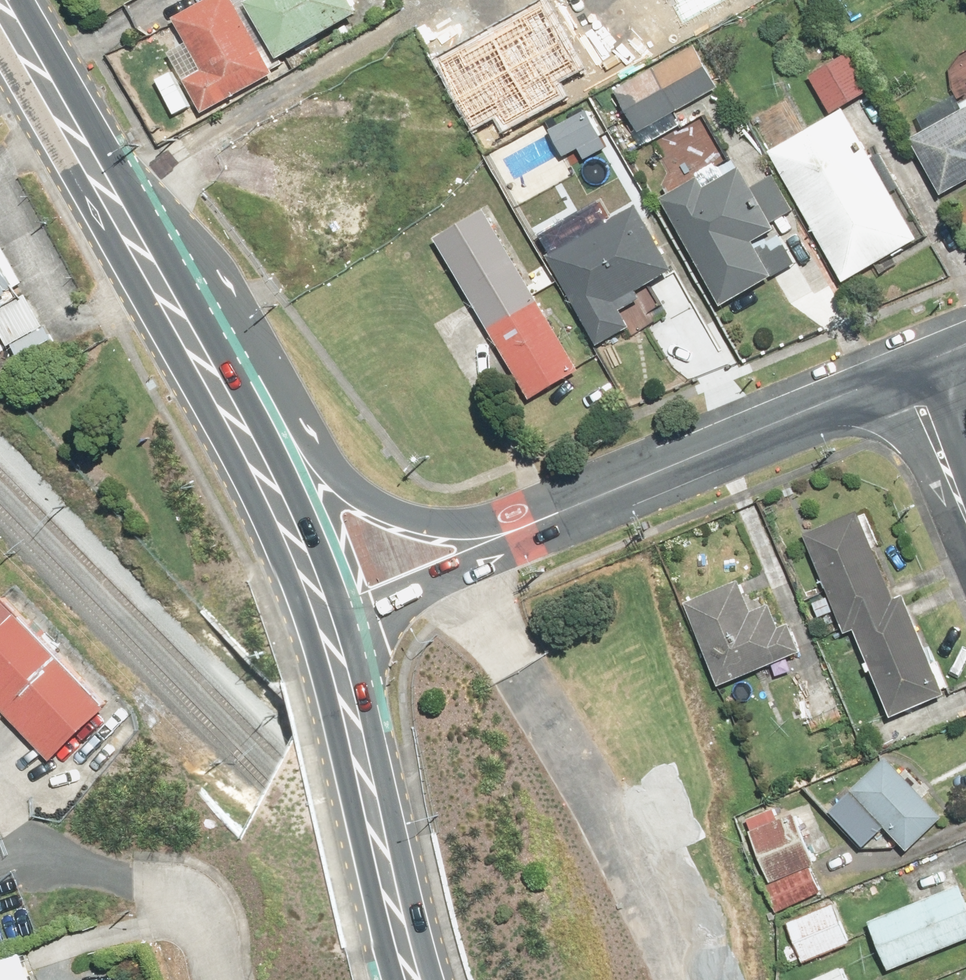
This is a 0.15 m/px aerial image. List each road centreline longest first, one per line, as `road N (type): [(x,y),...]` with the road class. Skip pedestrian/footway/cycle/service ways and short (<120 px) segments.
road 1 (primary): [(213,367),(0,1)]
road 2 (residential): [(903,373),(521,529)]
road 3 (primary): [(213,367),(323,451),(374,502),(436,525),(521,529)]
road 4 (primary): [(414,979),(337,651)]
road 5 (primary): [(337,651),(294,528),(213,367)]
road 6 (residential): [(521,529),(379,613),(337,651)]
road 7 (residential): [(903,373),(965,525)]

